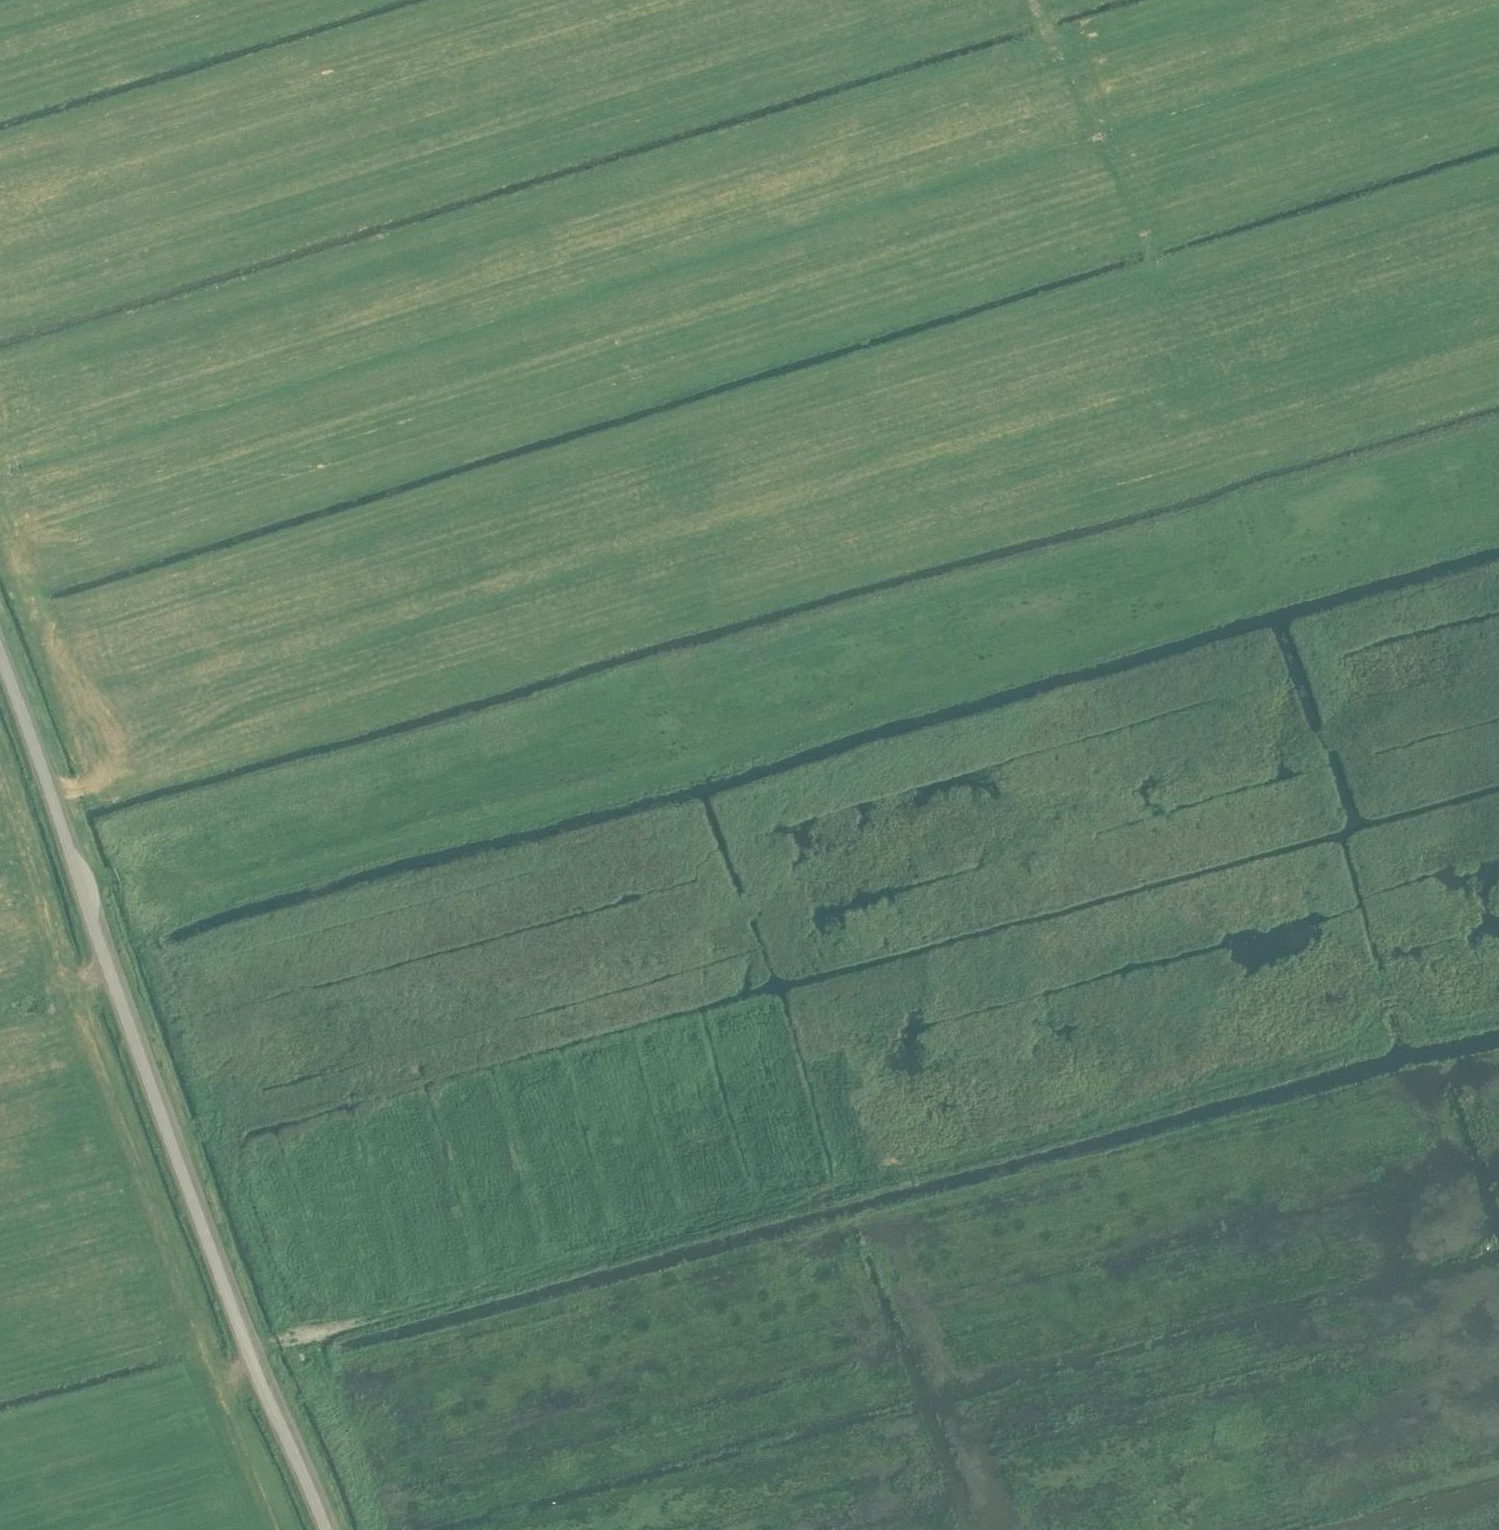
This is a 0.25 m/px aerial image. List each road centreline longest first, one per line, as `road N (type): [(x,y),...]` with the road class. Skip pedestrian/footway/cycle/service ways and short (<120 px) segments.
road 1 (unclassified): [(326,1529),(251,1358),(0,676)]

